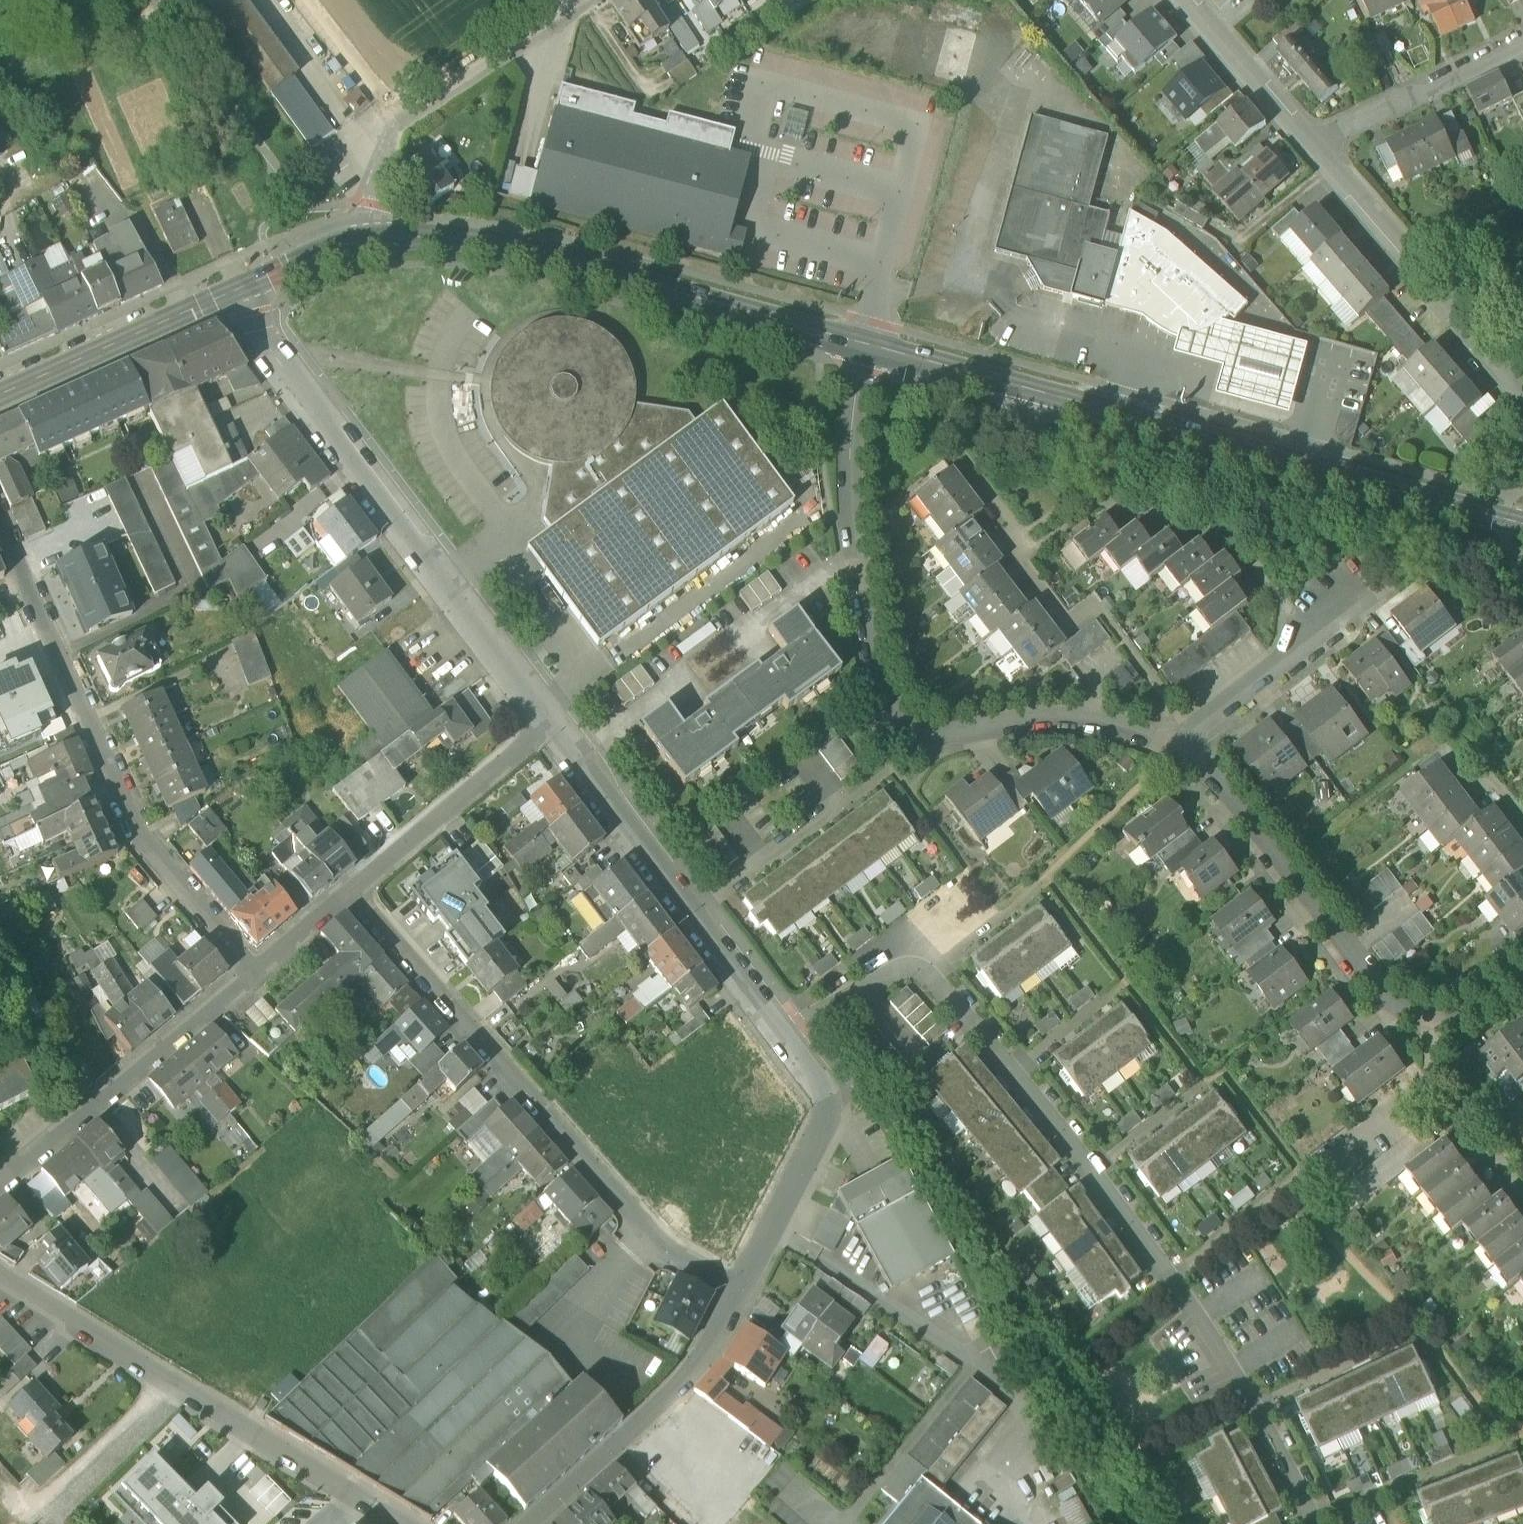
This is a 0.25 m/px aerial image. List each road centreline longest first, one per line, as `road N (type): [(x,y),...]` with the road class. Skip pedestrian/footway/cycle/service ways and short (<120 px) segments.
road 1 (residential): [(783,1034),(899,964),(928,967),(1173,1278),(1314,1523)]
road 2 (residential): [(864,344),(849,453),(854,551),(872,687),(906,732),(958,734),(1077,717),(1183,746)]
road 3 (secondary): [(1522,525),(864,344)]
road 4 (residential): [(350,888),(663,1253),(737,1296)]
road 5 (residential): [(231,293),(551,721)]
road 6 (secondary): [(864,344),(487,243),(351,244)]
road 7 (residential): [(0,526),(143,842),(249,970)]
road 8 (residential): [(1183,746),(1400,1023),(1438,1041),(1522,981)]
road 9 (residential): [(390,1523),(0,1271)]
road 10 (residential): [(551,721),(783,1034)]
road 11 (residential): [(0,1177),(249,970)]
road 12 (residential): [(1522,388),(1314,146)]
road 13 (residential): [(737,1296),(679,1381),(527,1523)]
road 14 (residential): [(783,1034),(829,1106),(737,1296)]
road 15 (residential): [(350,888),(551,721)]
road 16 (secondary): [(231,293),(0,394)]
road 17 (residential): [(1183,746),(1367,596)]
road 18 (residential): [(1522,40),(1314,146)]
road 19 (residential): [(393,120),(584,0)]
road 20 (residential): [(1314,146),(1188,0)]
road 21 (residential): [(303,0),(393,120)]
road 22 (residential): [(351,244),(393,120)]
road 23 (residential): [(249,970),(350,888)]
road 24 (secondary): [(351,244),(231,293)]

